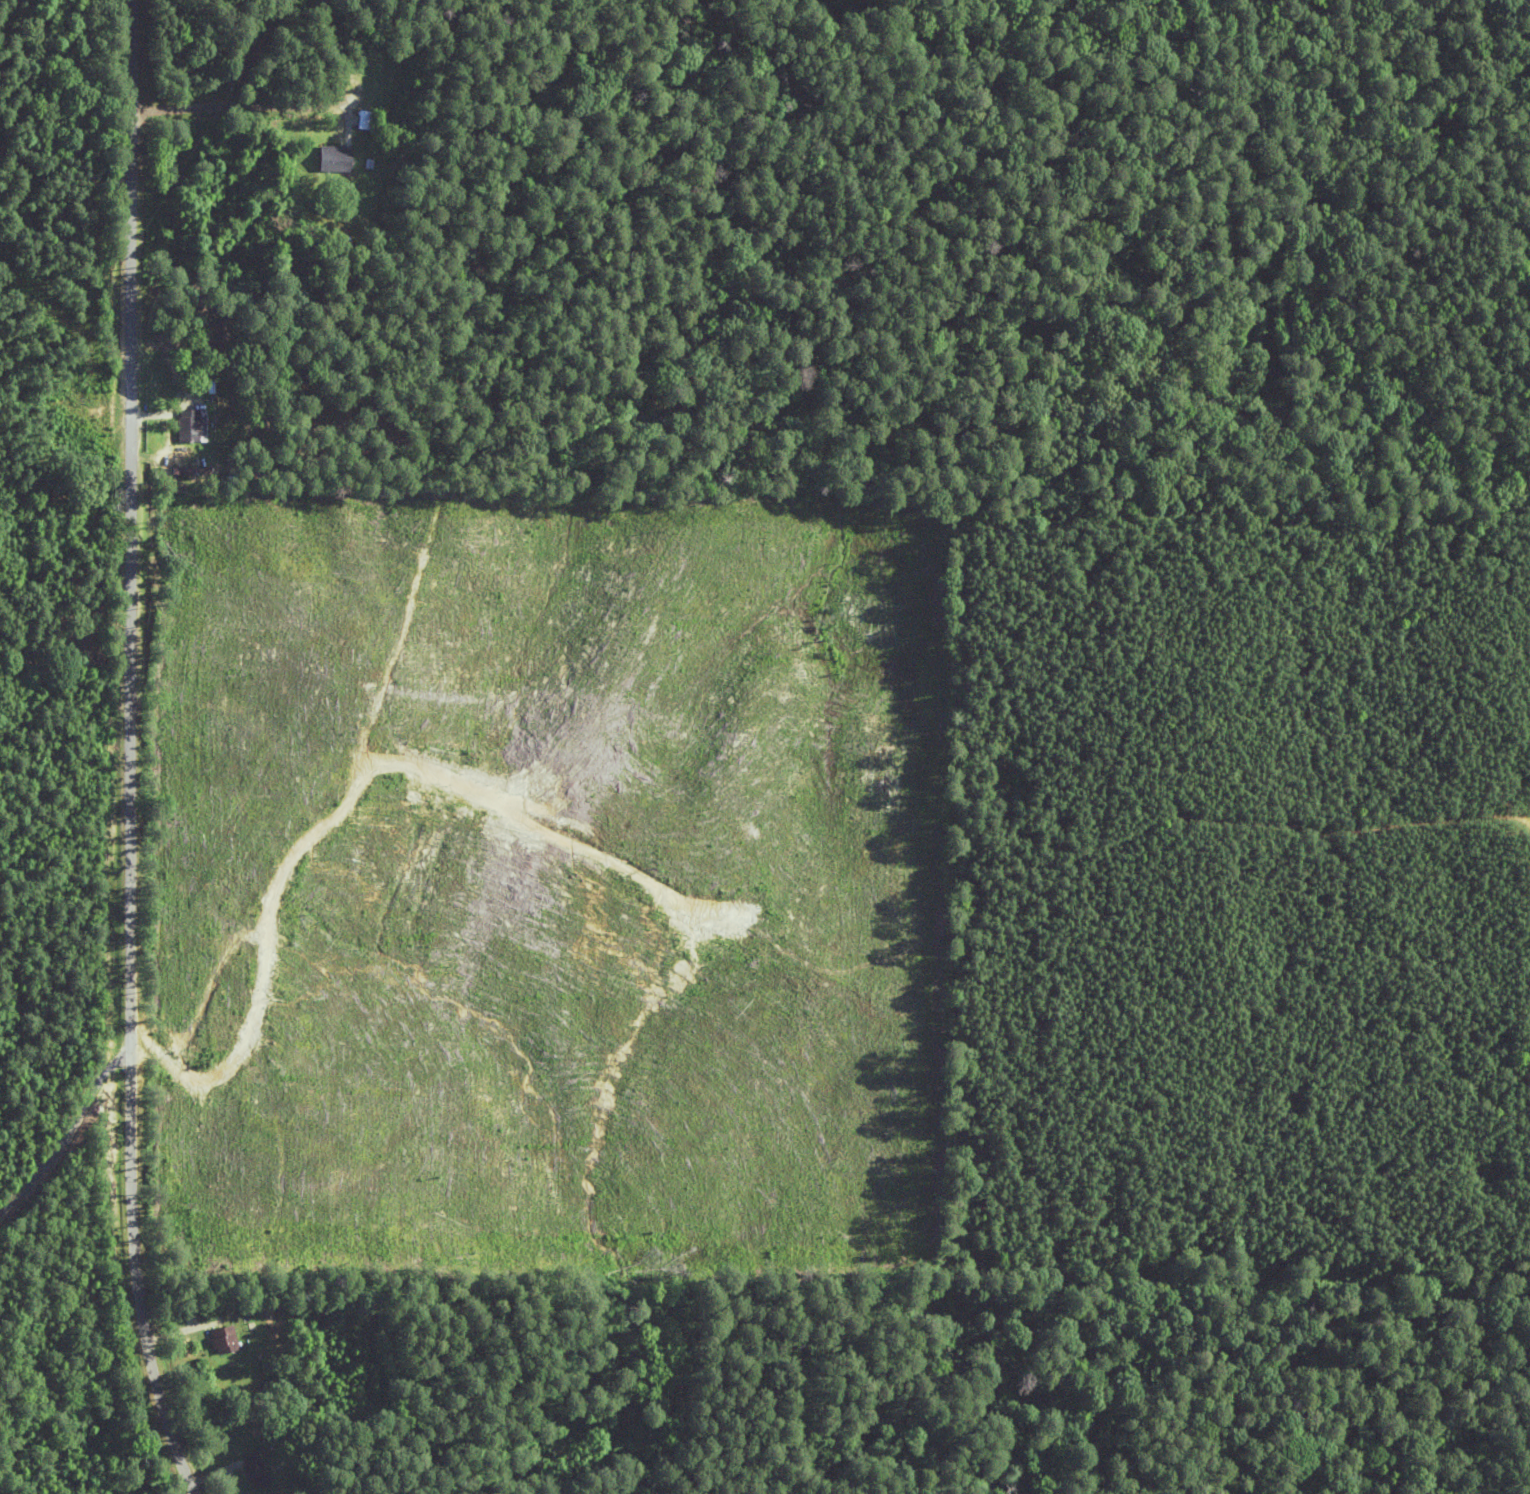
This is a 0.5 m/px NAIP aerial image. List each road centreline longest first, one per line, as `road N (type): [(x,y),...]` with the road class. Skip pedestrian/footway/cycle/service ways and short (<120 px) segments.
road 1 (residential): [(180,1493),(131,1336),(125,1272),(128,0)]
road 2 (residential): [(128,107),(304,107),(352,98),(377,76),(378,0)]

